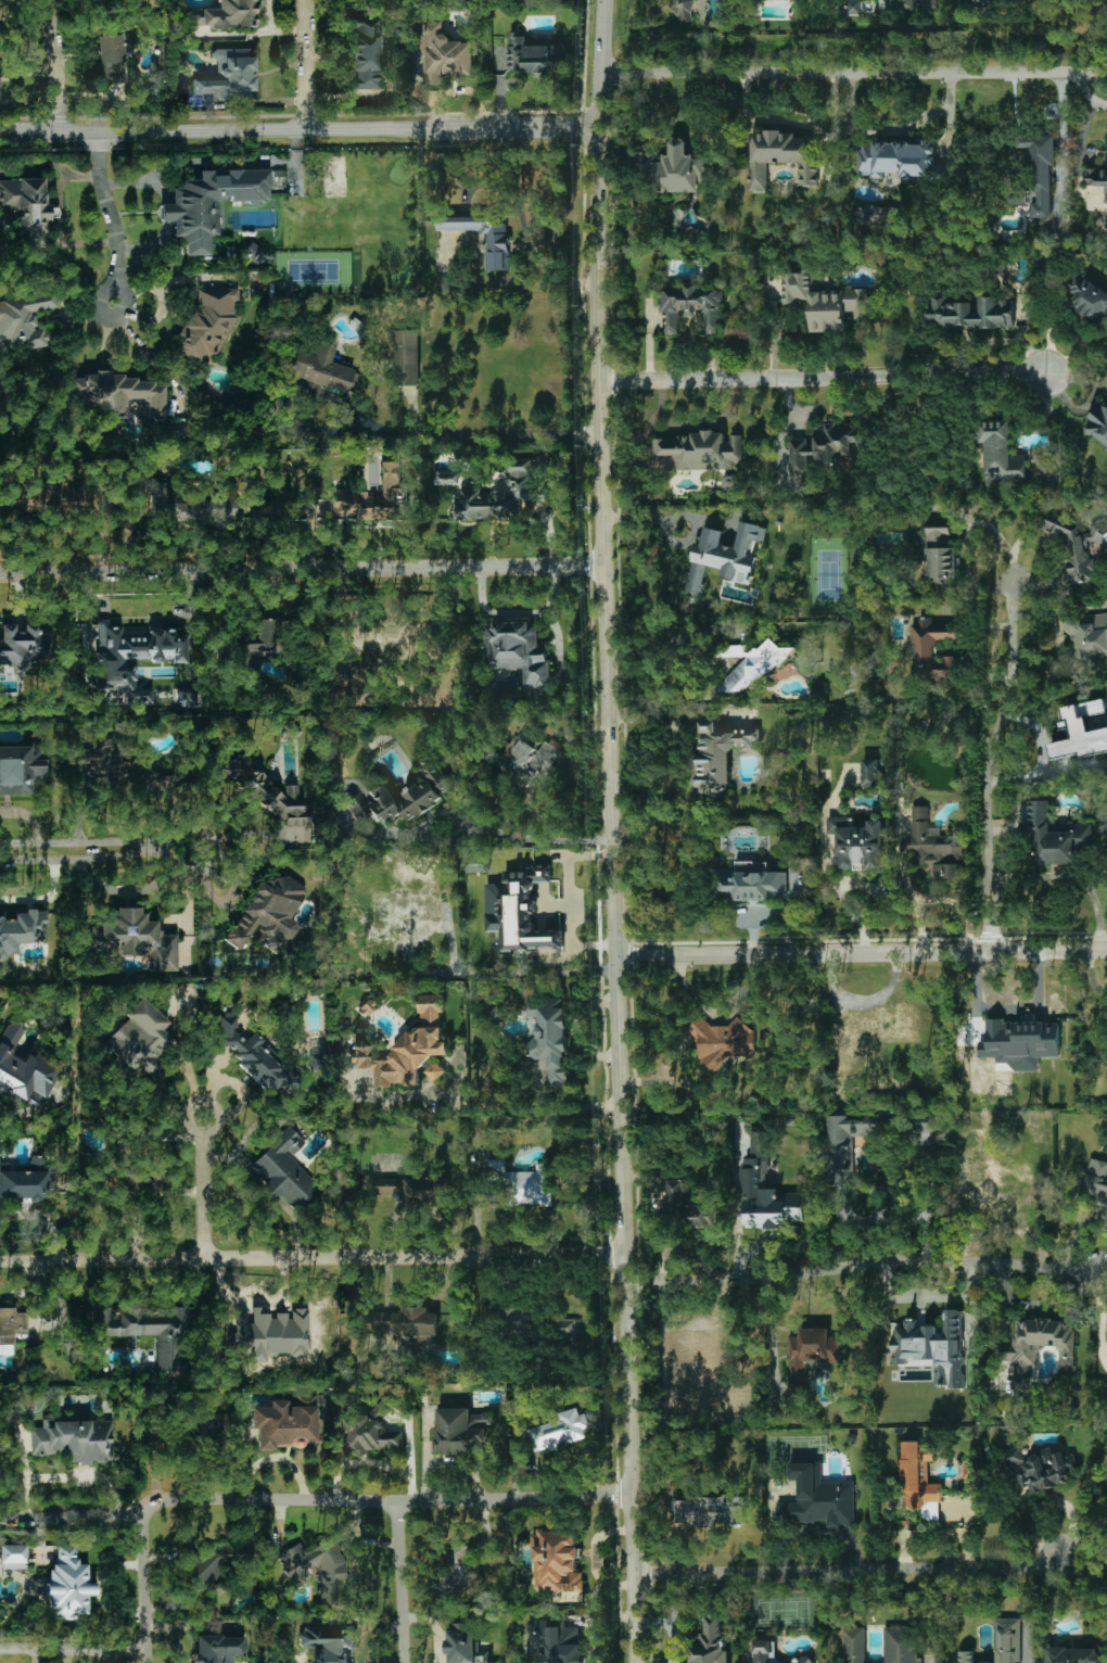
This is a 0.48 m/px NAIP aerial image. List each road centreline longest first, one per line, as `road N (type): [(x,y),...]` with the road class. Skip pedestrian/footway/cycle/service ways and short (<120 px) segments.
road 1 (tertiary): [(640,1662),(597,284),(605,0)]
road 2 (residential): [(632,1494),(165,1499),(149,1502),(139,1518),(0,1521)]
road 3 (residential): [(626,1254),(0,1260)]
road 4 (residential): [(607,555),(0,571)]
road 5 (tertiary): [(599,125),(0,133)]
road 6 (residential): [(1105,88),(1063,71),(601,72)]
road 7 (tertiary): [(1106,949),(619,955)]
road 8 (residential): [(1093,1269),(871,1261),(762,1280),(626,1284)]
road 9 (residential): [(601,379),(1047,371)]
road 10 (residential): [(636,1572),(1049,1565),(1068,1551)]
road 11 (residential): [(987,950),(988,758),(1015,632),(1013,562)]
road 12 (residential): [(203,842),(0,854)]
road 13 (residential): [(96,131),(114,234),(113,303)]
road 14 (residential): [(403,1662),(398,1498)]
road 15 (residential): [(145,1649),(0,1652)]
road 16 (residential): [(148,1662),(139,1518)]
road 17 (residential): [(207,1257),(206,1121)]
road 18 (residential): [(60,132),(59,74),(43,0)]
road 19 (residential): [(306,129),(304,0)]

